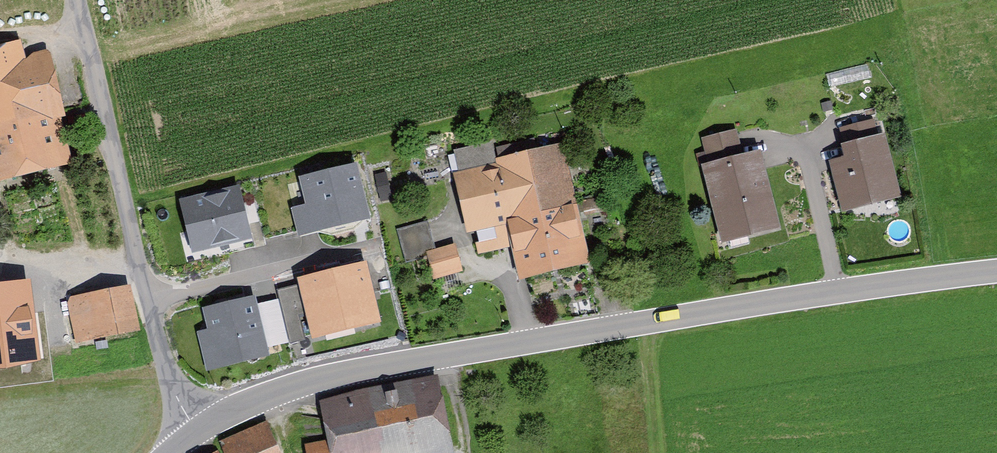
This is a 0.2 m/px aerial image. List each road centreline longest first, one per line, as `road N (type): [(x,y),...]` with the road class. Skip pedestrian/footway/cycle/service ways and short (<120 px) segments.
road 1 (tertiary): [(186,435),(292,384),(843,289),(996,272)]
road 2 (unclassified): [(186,435),(87,0)]

